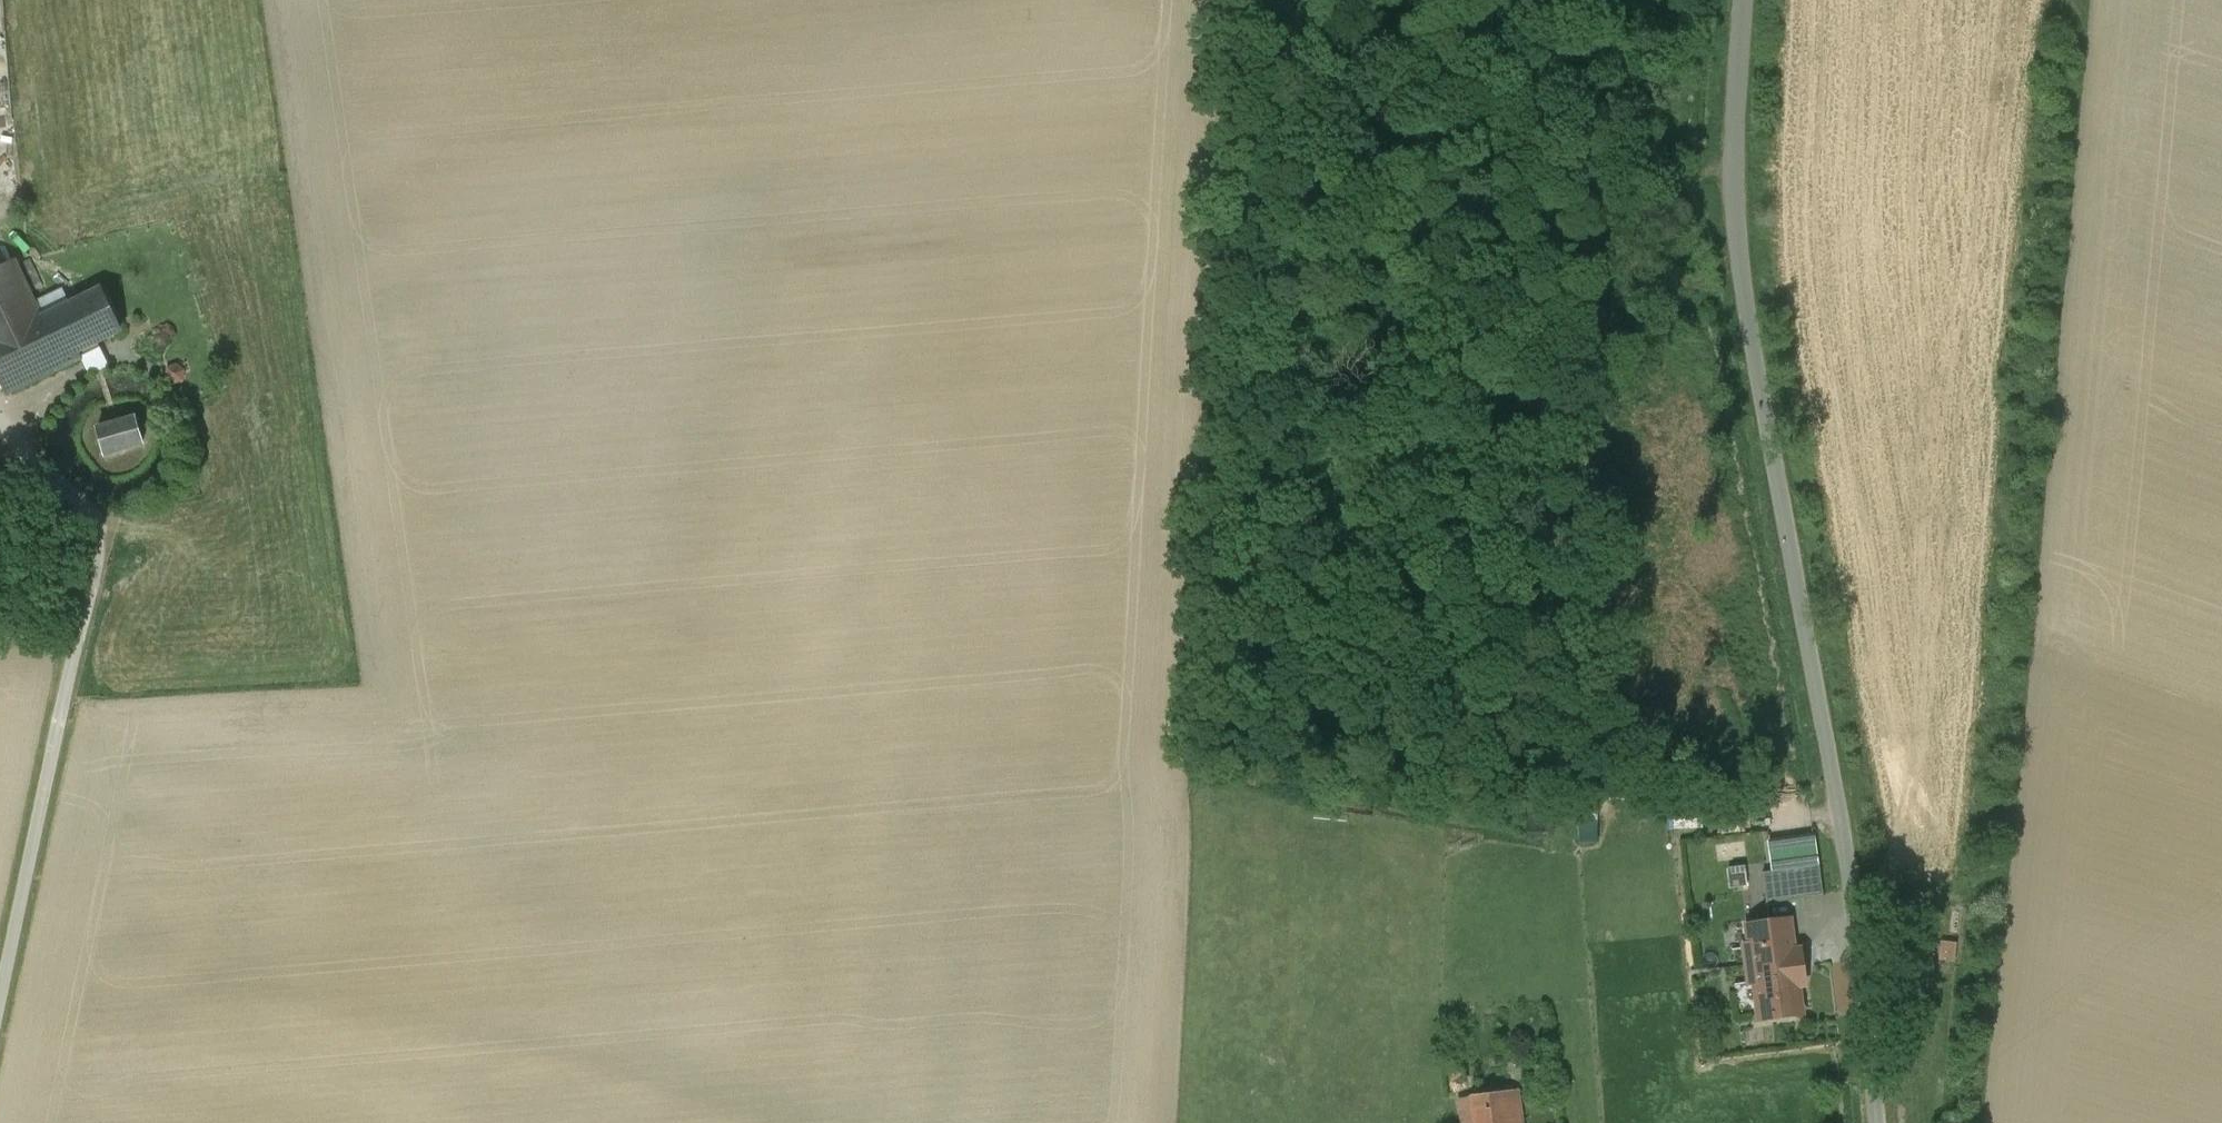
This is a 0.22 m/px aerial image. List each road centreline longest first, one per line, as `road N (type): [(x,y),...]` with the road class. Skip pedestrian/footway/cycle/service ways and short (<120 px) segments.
road 1 (unclassified): [(1746,0),(1738,194),(1854,904),(1872,1122)]

